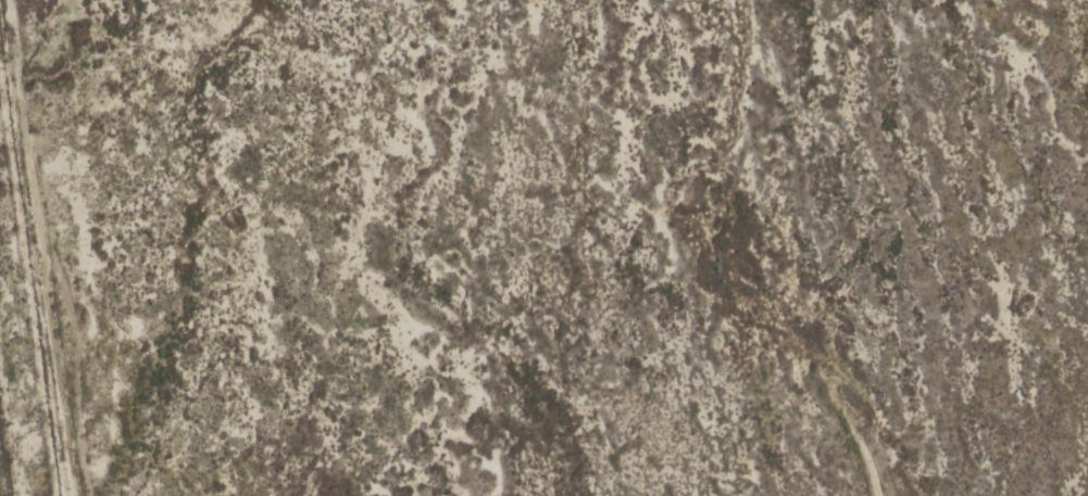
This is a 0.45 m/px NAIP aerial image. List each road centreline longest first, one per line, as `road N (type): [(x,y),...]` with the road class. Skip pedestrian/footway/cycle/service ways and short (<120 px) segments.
road 1 (track): [(76,495),(8,0)]

